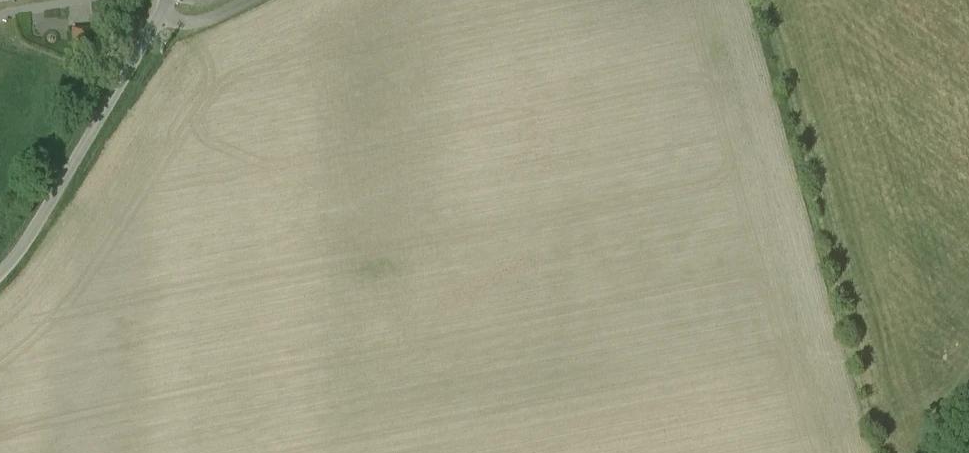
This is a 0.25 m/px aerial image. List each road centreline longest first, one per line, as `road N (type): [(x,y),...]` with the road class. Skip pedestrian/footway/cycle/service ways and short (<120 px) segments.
road 1 (unclassified): [(169,0),(0,274)]

